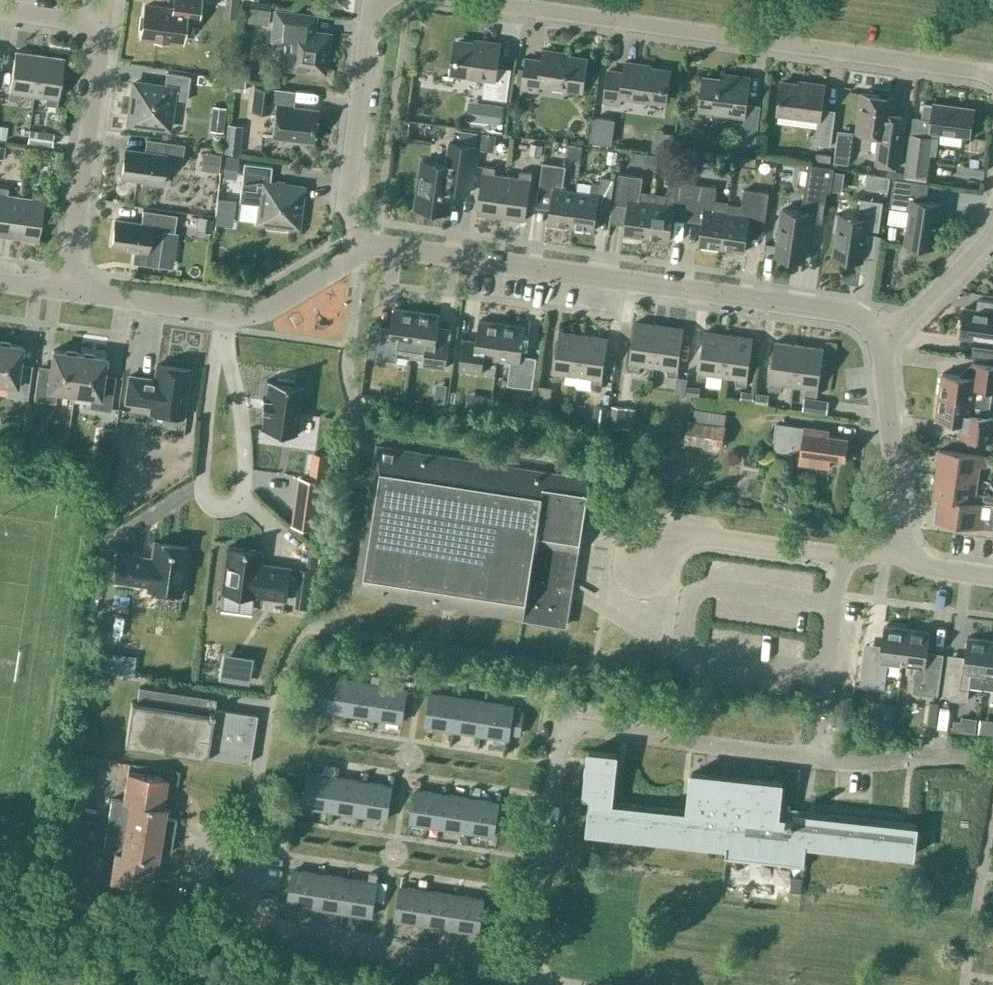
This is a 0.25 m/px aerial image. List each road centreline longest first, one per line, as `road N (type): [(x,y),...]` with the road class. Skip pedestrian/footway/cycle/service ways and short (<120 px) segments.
road 1 (residential): [(992,77),(431,0)]
road 2 (residential): [(355,254),(852,315),(885,352)]
road 3 (residential): [(813,759),(562,726),(524,983)]
road 4 (residential): [(524,983),(491,970),(227,924)]
road 5 (residential): [(69,291),(248,314),(355,254)]
road 6 (residential): [(69,291),(104,27)]
road 7 (residential): [(355,254),(347,204),(372,0)]
road 8 (residential): [(813,759),(843,556)]
road 9 (residential): [(885,352),(903,549)]
road 10 (residential): [(992,761),(813,759)]
road 11 (residential): [(697,536),(669,531),(643,540),(629,561),(632,578),(655,580),(665,553),(682,540)]
road 12 (residential): [(885,352),(992,227)]
road 13 (residential): [(843,556),(697,536)]

